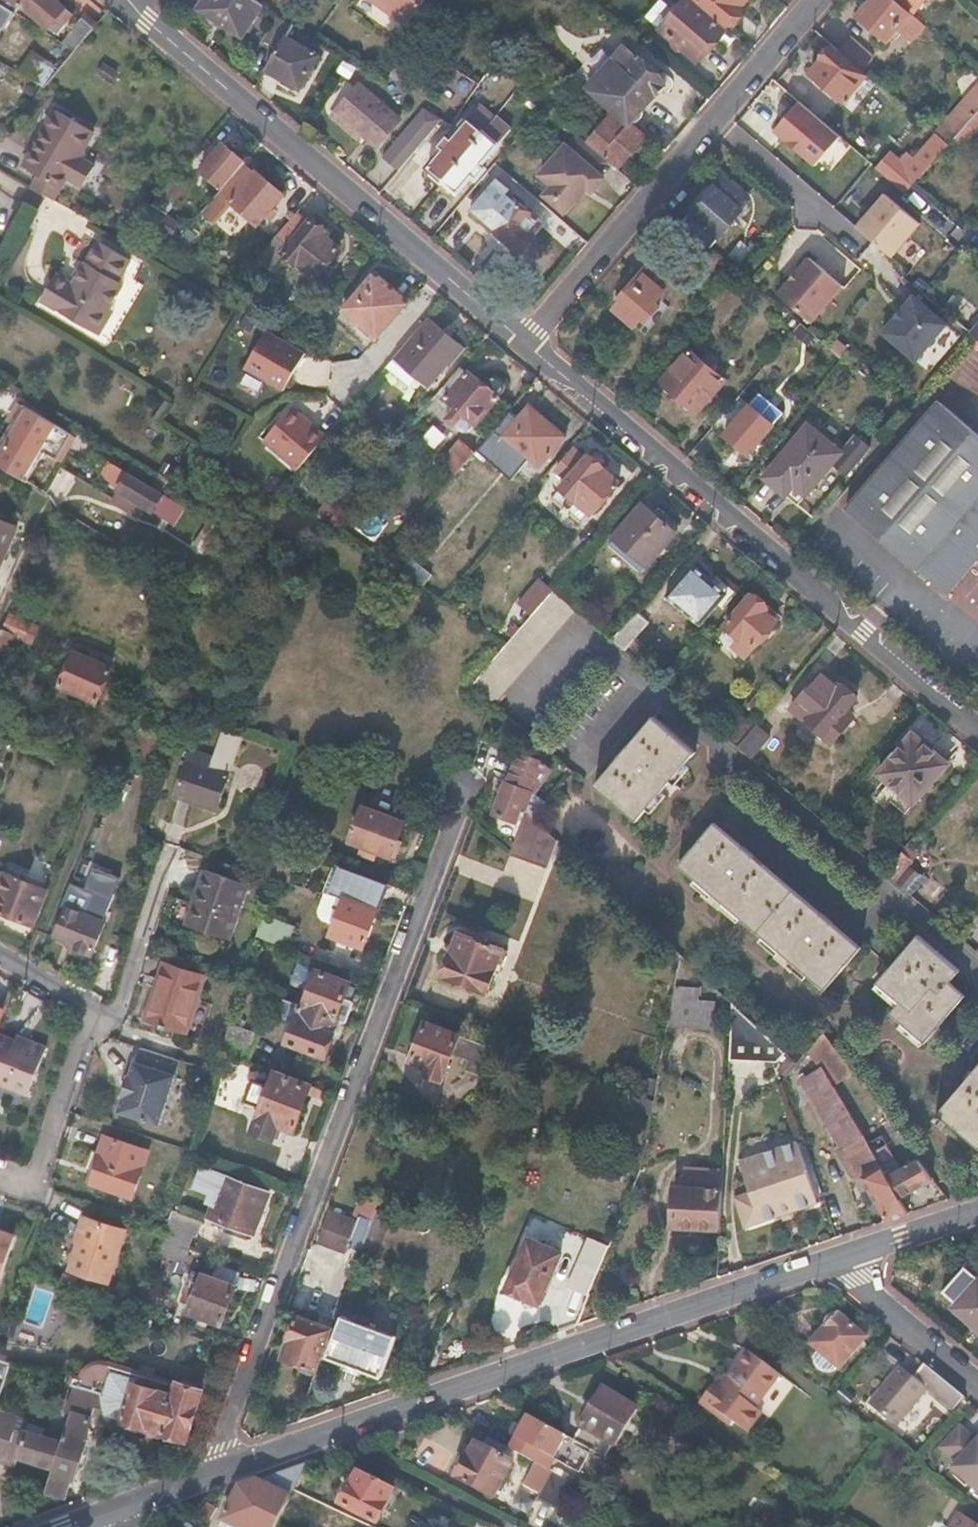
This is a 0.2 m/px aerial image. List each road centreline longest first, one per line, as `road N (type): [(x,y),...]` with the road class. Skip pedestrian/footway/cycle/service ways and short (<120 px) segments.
road 1 (residential): [(215,1477),(217,1448),(465,788)]
road 2 (residential): [(846,1258),(215,1477)]
road 3 (residential): [(977,729),(527,342)]
road 4 (residential): [(527,342),(135,0)]
road 5 (residential): [(527,342),(810,0)]
road 6 (residential): [(89,1007),(31,1186),(0,1173)]
road 7 (residential): [(89,1007),(112,1018),(170,846)]
road 8 (residential): [(846,1258),(859,1279),(977,1385)]
road 9 (residential): [(977,1213),(846,1258)]

